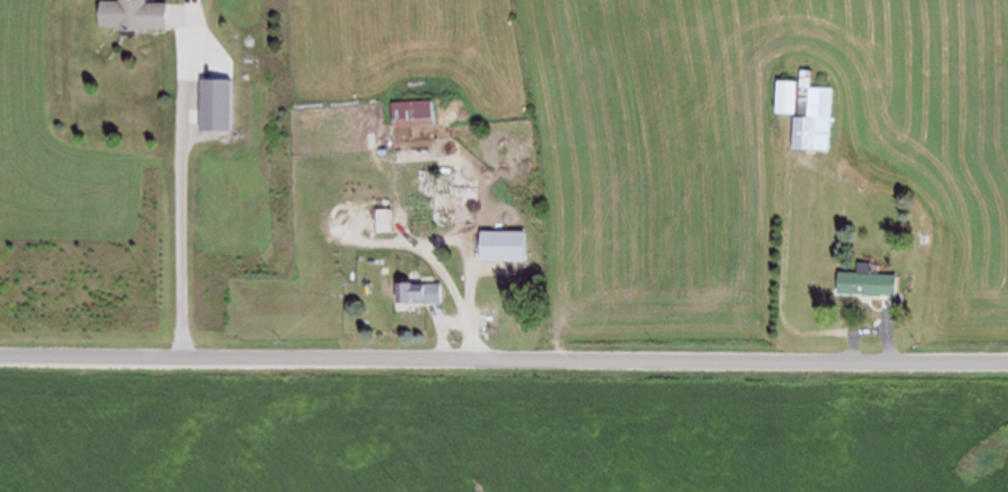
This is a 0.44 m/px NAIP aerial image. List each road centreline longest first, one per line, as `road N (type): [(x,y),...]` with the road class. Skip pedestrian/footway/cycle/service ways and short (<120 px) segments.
road 1 (residential): [(1007,364),(0,355)]
road 2 (track): [(792,158),(787,320),(803,332),(857,332)]

